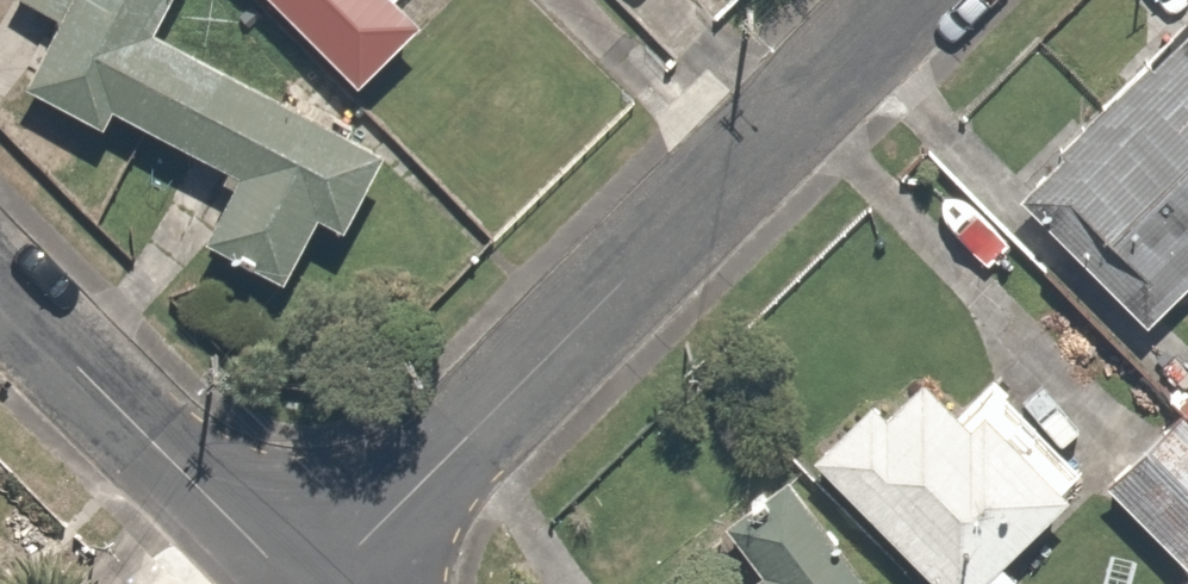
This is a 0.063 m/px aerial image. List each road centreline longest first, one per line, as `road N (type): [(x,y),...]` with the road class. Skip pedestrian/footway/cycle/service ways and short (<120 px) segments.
road 1 (residential): [(320,583),(907,0)]
road 2 (residential): [(0,286),(296,583)]

